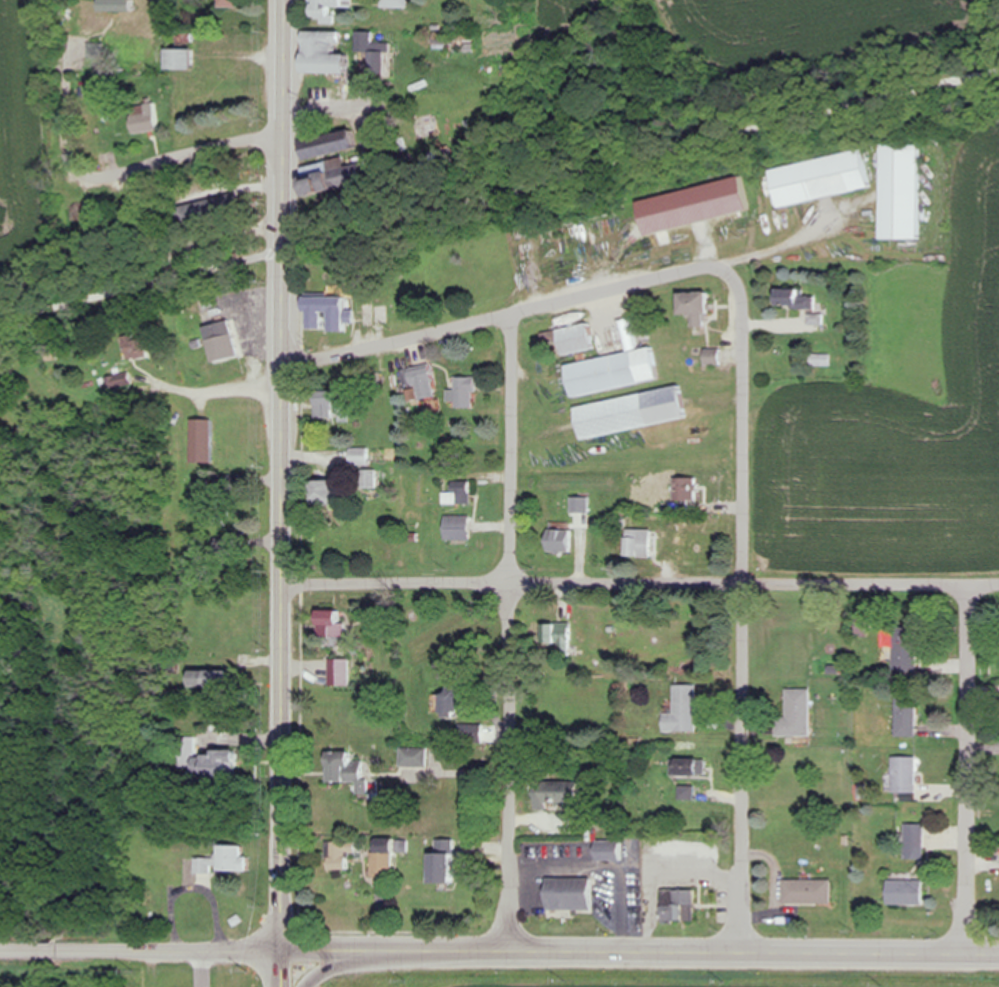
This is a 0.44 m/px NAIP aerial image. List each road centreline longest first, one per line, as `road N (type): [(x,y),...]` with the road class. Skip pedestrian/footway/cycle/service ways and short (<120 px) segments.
road 1 (primary): [(285,0),(287,951)]
road 2 (residential): [(998,581),(285,584)]
road 3 (primary): [(287,951),(998,955)]
road 4 (residential): [(745,952),(745,301),(734,276)]
road 5 (residential): [(514,951),(514,314)]
road 6 (residential): [(734,276),(710,265),(289,367)]
road 7 (residential): [(968,955),(979,581)]
road 8 (residential): [(0,951),(287,951)]

